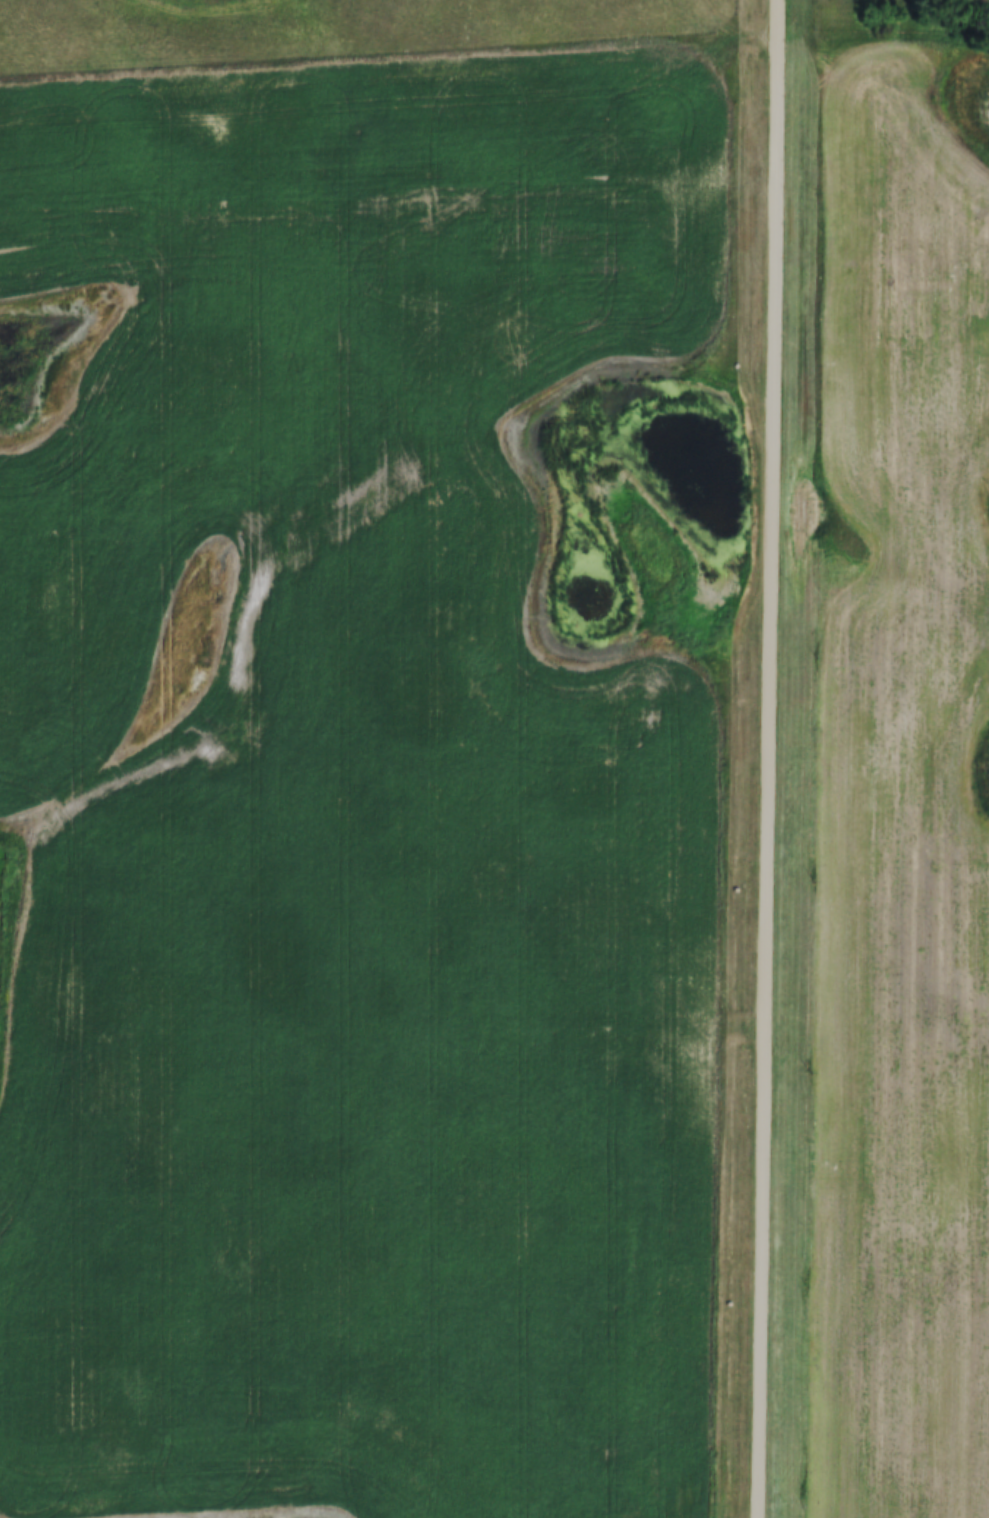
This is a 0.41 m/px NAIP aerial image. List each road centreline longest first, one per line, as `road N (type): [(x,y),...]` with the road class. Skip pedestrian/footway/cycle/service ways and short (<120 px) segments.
road 1 (residential): [(759,1517),(780,0)]

